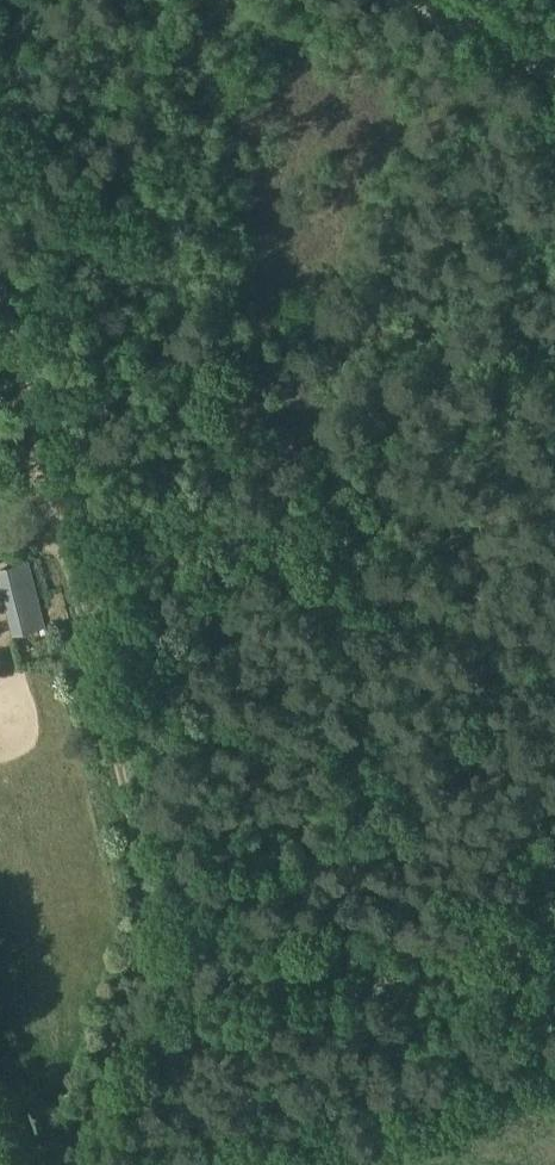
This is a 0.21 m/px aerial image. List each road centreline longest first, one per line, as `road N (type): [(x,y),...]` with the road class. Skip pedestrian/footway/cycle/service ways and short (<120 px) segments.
road 1 (track): [(0,278),(155,924),(72,1164)]
road 2 (track): [(155,924),(418,986),(554,1005)]
road 3 (track): [(427,0),(554,64)]

